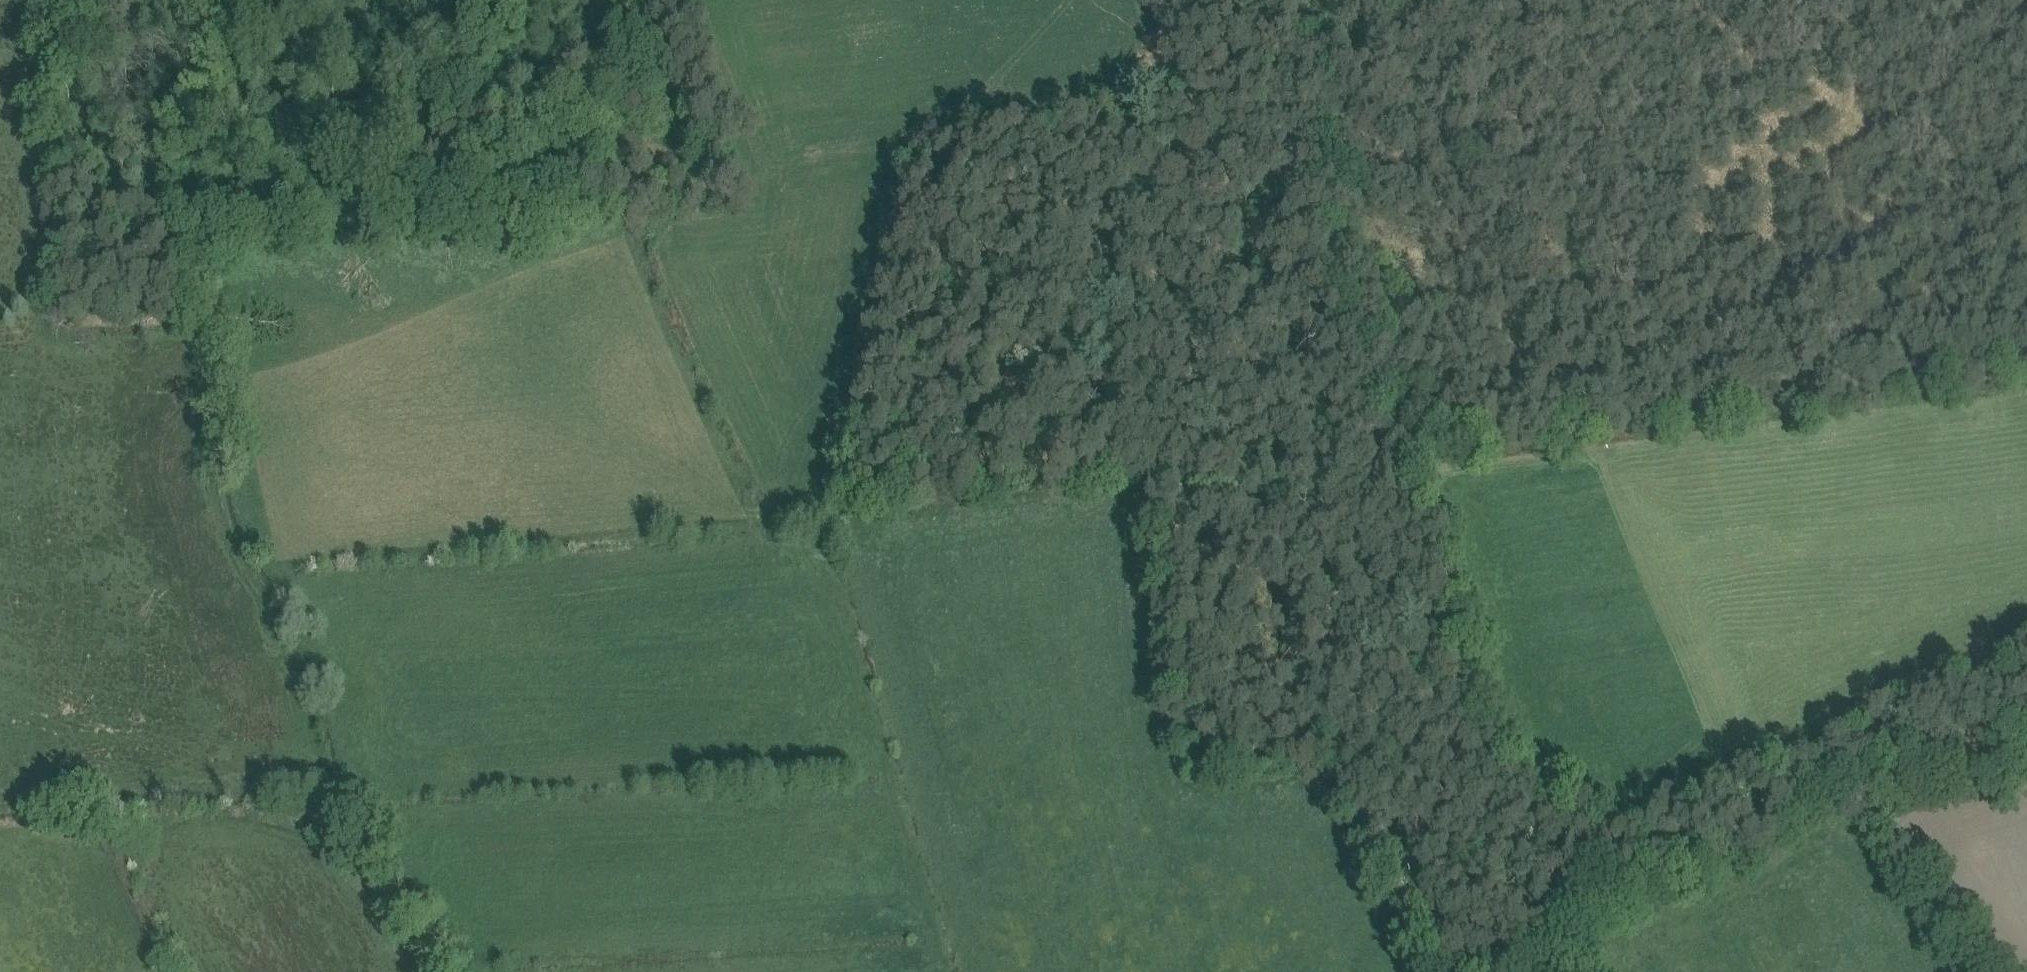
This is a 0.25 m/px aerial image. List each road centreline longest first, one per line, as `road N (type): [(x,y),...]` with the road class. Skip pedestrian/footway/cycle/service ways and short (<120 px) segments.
road 1 (track): [(1302,0),(1479,675),(1560,912)]

